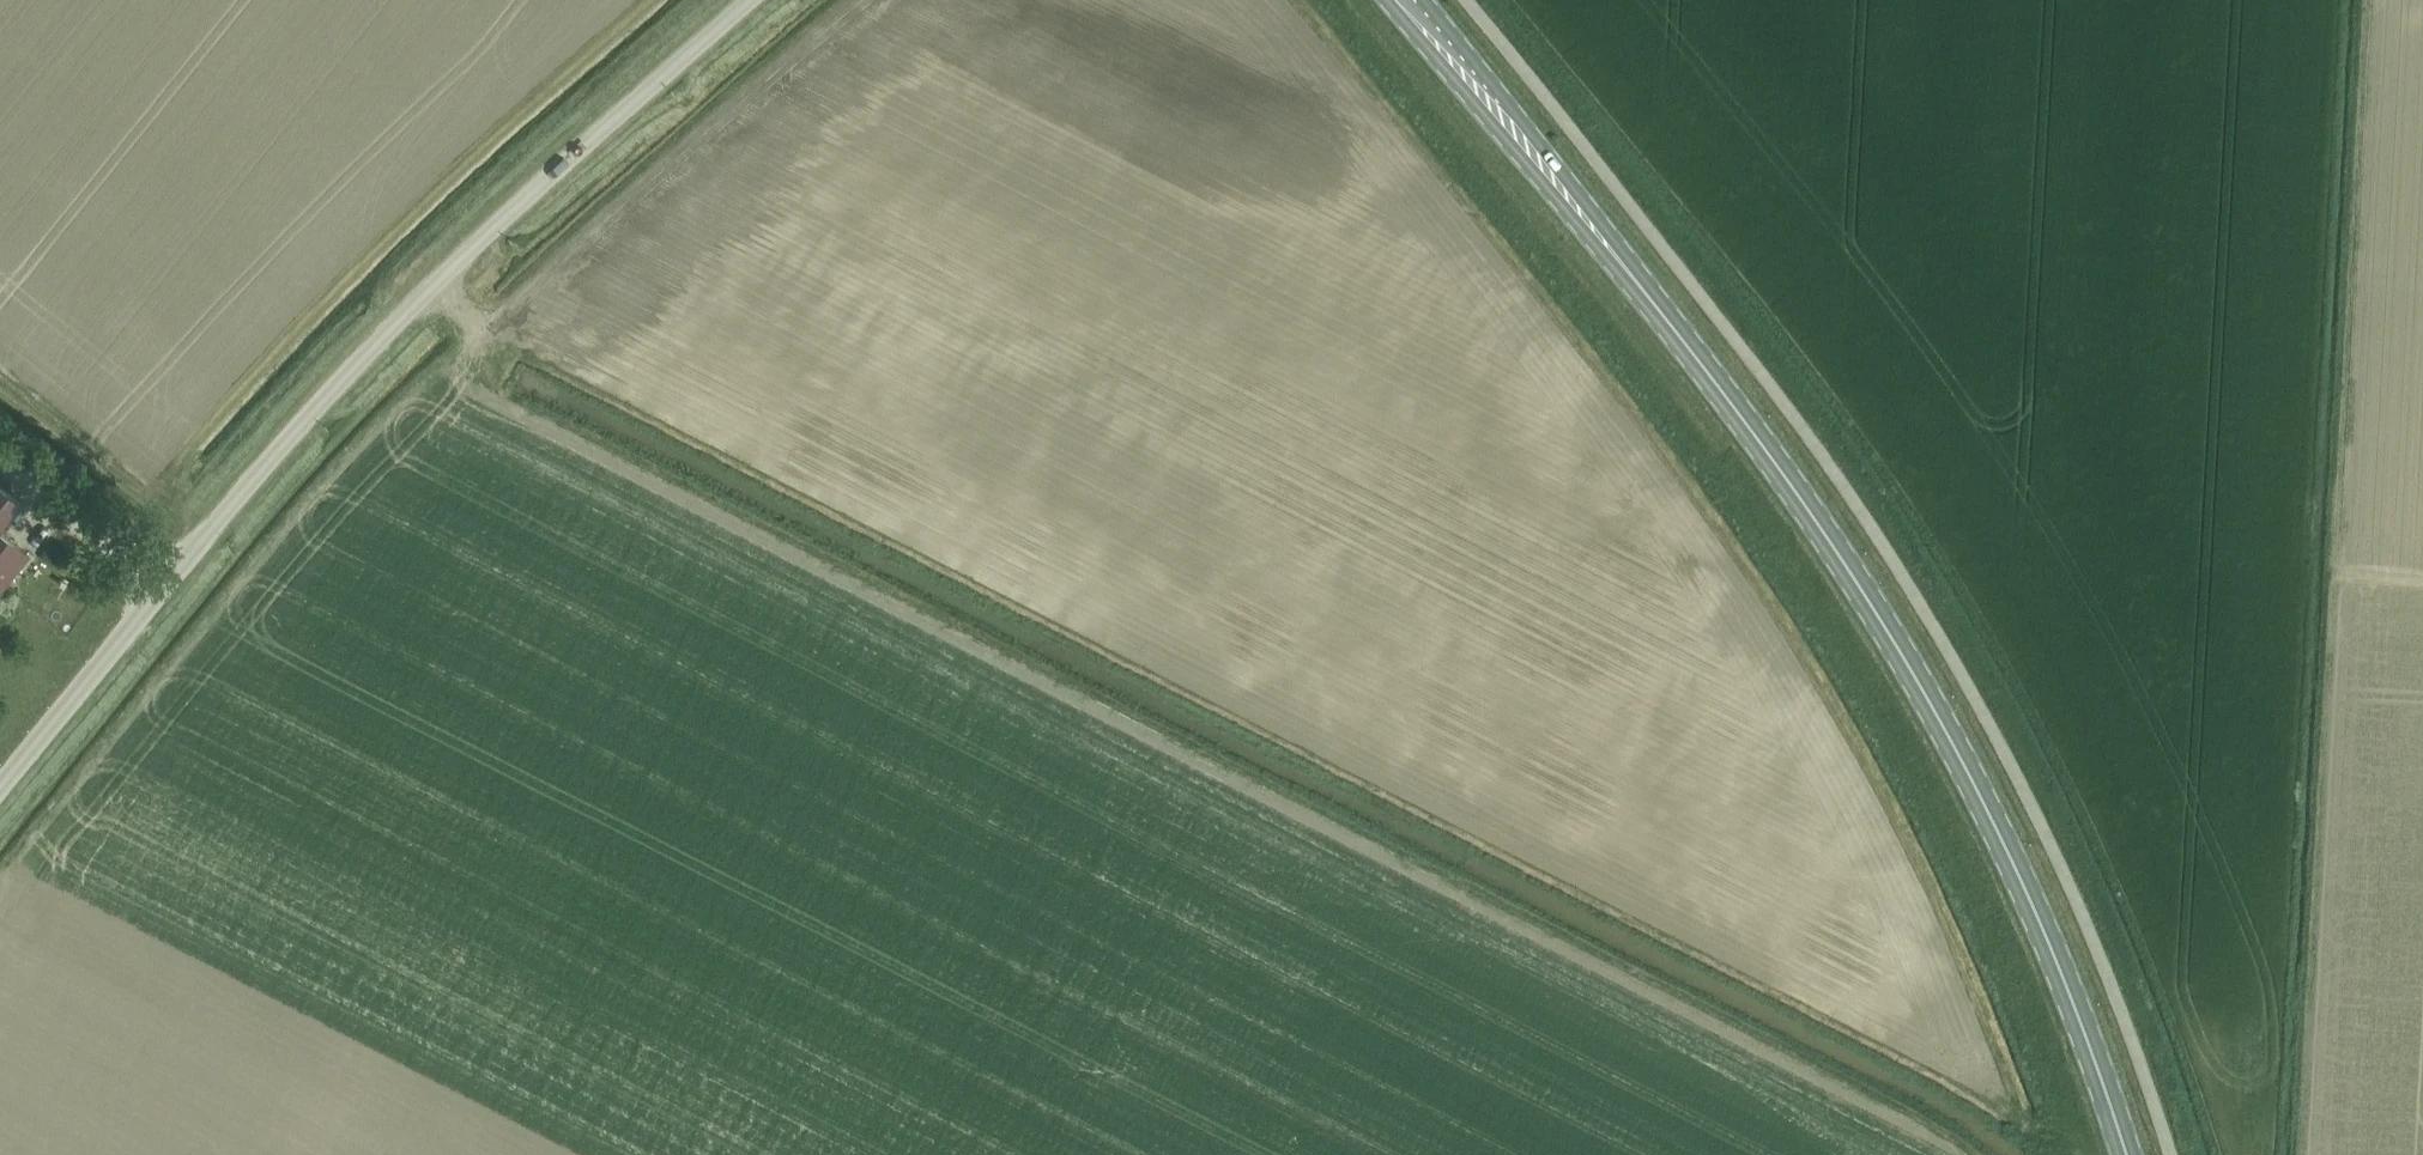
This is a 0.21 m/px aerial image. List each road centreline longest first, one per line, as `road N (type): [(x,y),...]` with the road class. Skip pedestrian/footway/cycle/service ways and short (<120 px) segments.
road 1 (primary): [(2126,1154),(2041,922),(1901,657),(1767,458),(1407,0)]
road 2 (unclassified): [(0,795),(376,336),(746,0)]

